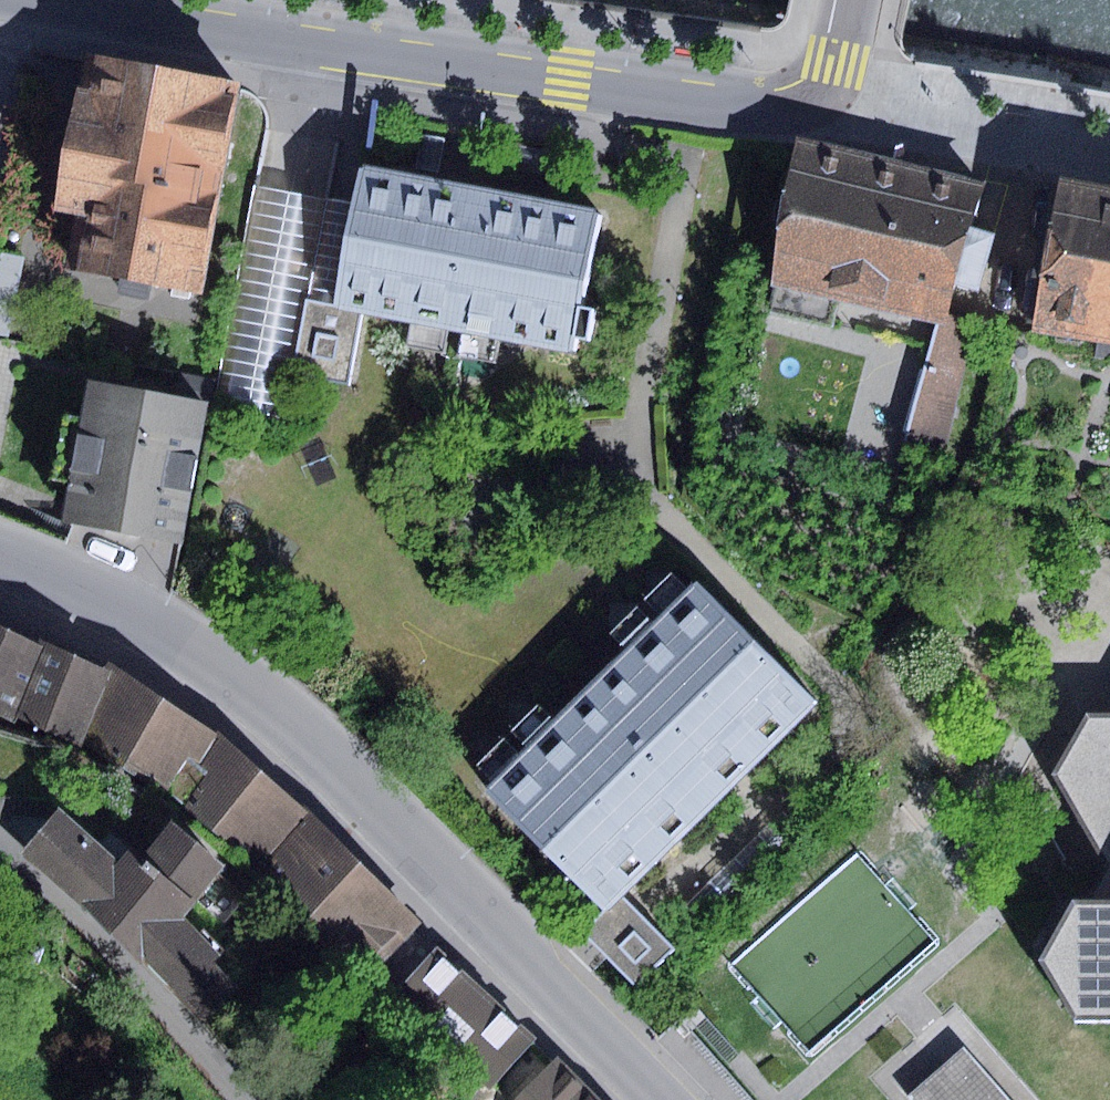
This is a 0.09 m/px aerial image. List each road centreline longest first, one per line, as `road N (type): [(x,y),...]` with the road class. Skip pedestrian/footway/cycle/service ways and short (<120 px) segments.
road 1 (residential): [(0,551),(130,605),(265,693),(657,1099)]
road 2 (secondary): [(90,0),(755,106),(793,104)]
road 3 (residential): [(1109,163),(793,104)]
road 4 (secondary): [(793,104),(831,77),(854,0)]

